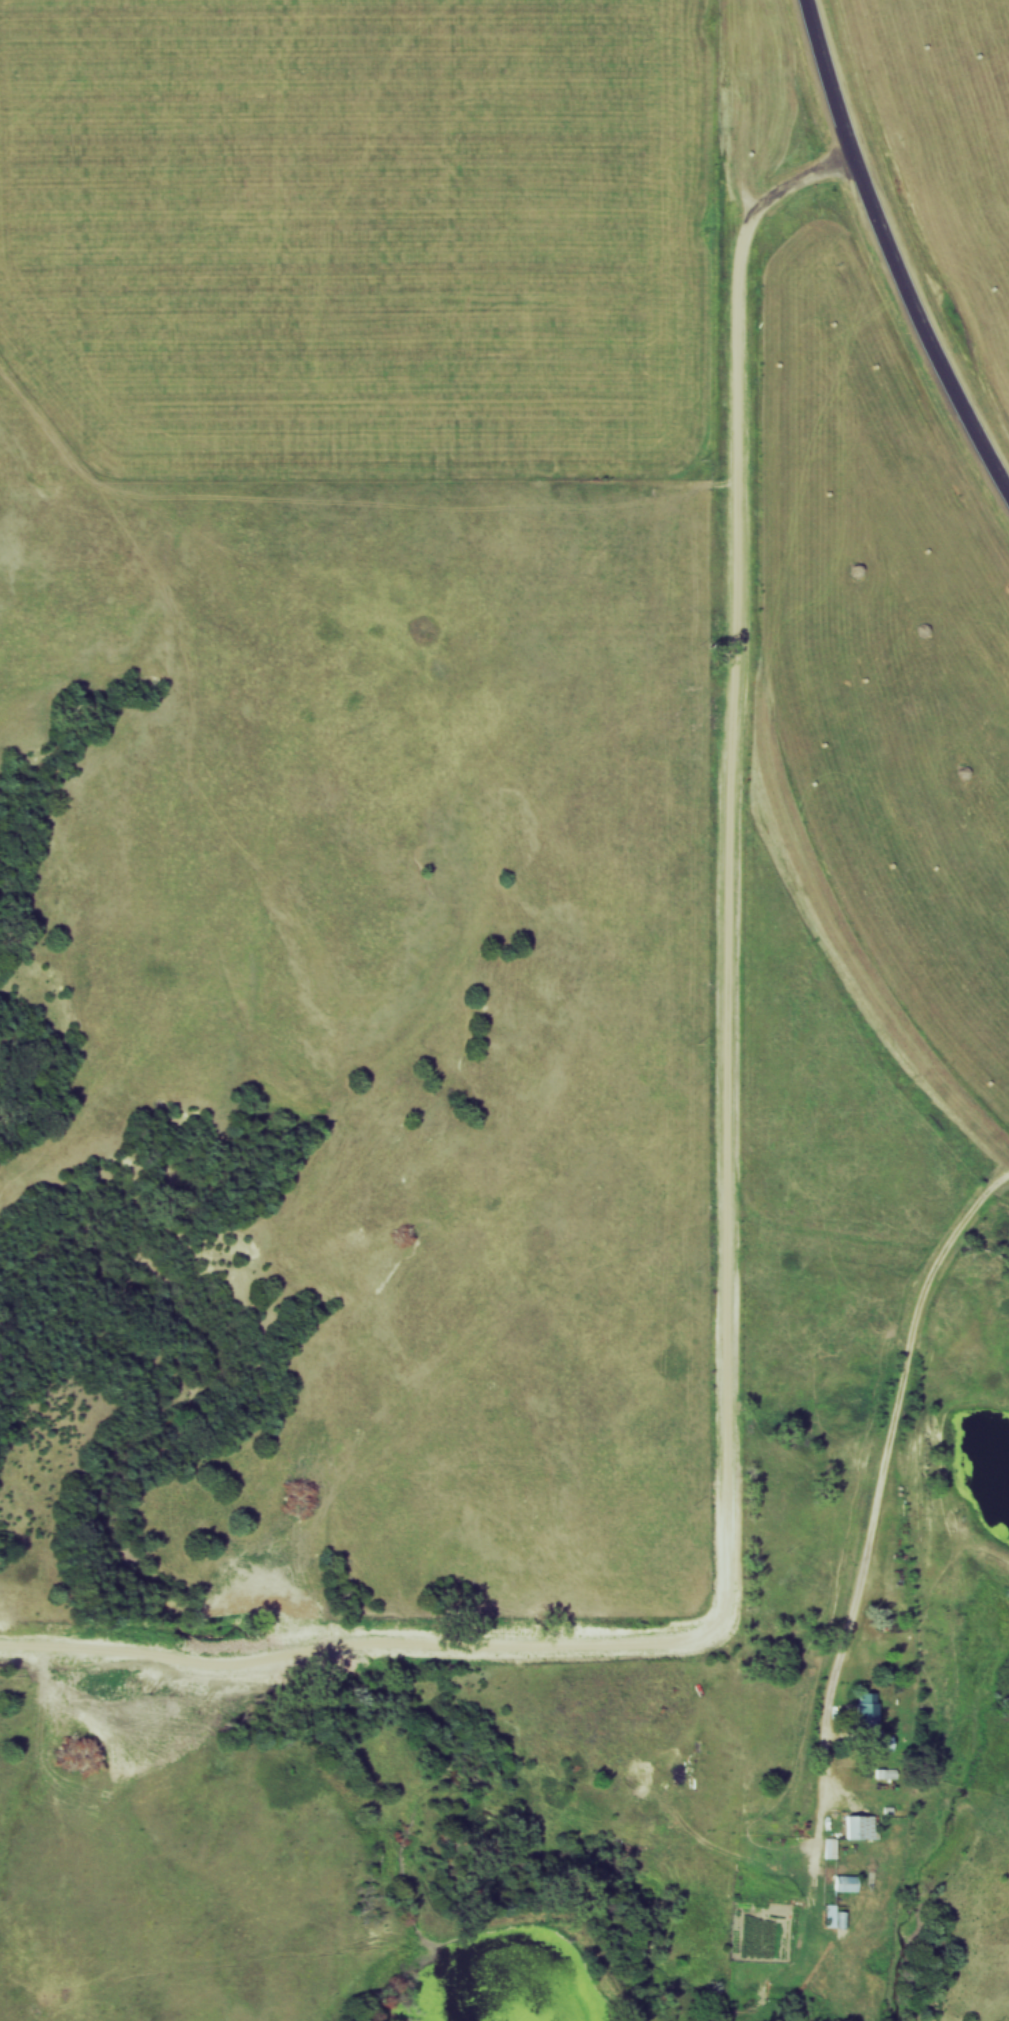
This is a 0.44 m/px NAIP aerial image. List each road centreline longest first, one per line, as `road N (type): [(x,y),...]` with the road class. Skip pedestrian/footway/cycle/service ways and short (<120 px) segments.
road 1 (residential): [(721,1623),(729,1572),(723,915),(741,252),(766,206),(854,162)]
road 2 (residential): [(0,1649),(208,1664),(349,1646),(689,1645),(721,1623)]
road 3 (secondary): [(1008,498),(866,199),(806,0)]

